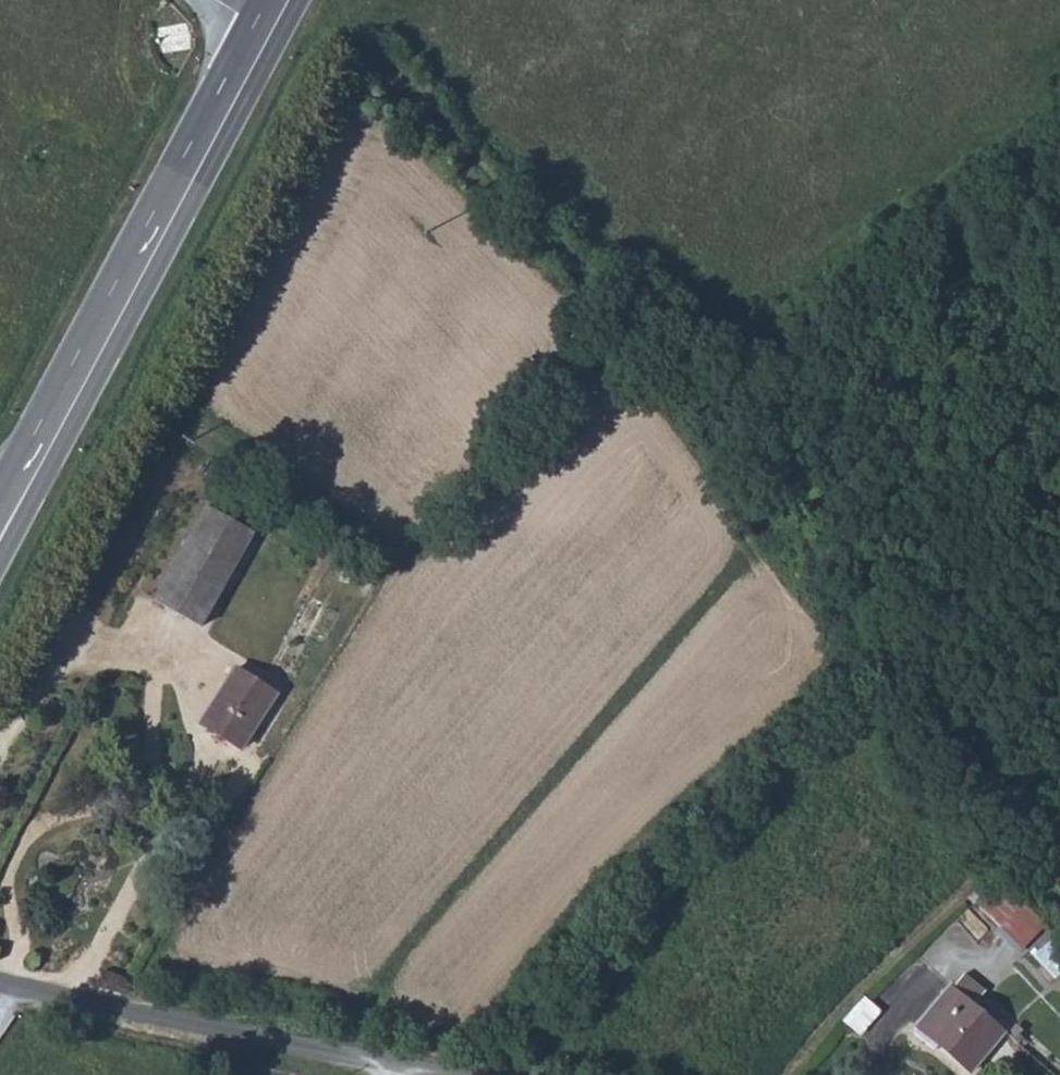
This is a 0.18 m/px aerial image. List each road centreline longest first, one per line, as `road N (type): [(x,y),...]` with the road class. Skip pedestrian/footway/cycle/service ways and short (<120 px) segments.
road 1 (primary): [(263,28),(0,520)]
road 2 (unclassified): [(0,981),(430,1074)]

